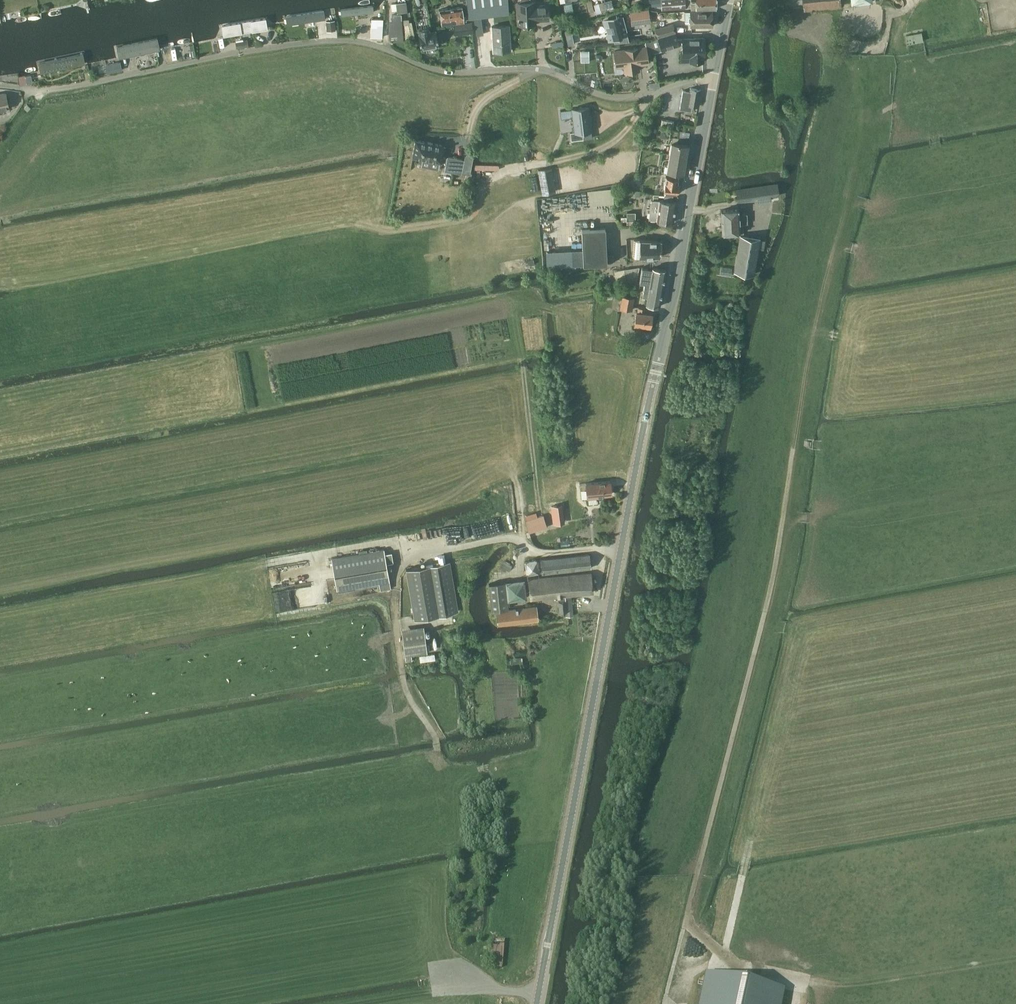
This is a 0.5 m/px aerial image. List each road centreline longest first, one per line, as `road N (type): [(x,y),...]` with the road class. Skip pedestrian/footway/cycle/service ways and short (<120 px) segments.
road 1 (tertiary): [(712,74),(537,1003)]
road 2 (track): [(837,244),(780,551),(666,1003)]
road 3 (residential): [(20,87),(306,43),(358,42),(430,69),(540,69),(604,97),(636,98),(712,74)]
road 4 (track): [(496,172),(597,154),(658,92)]

